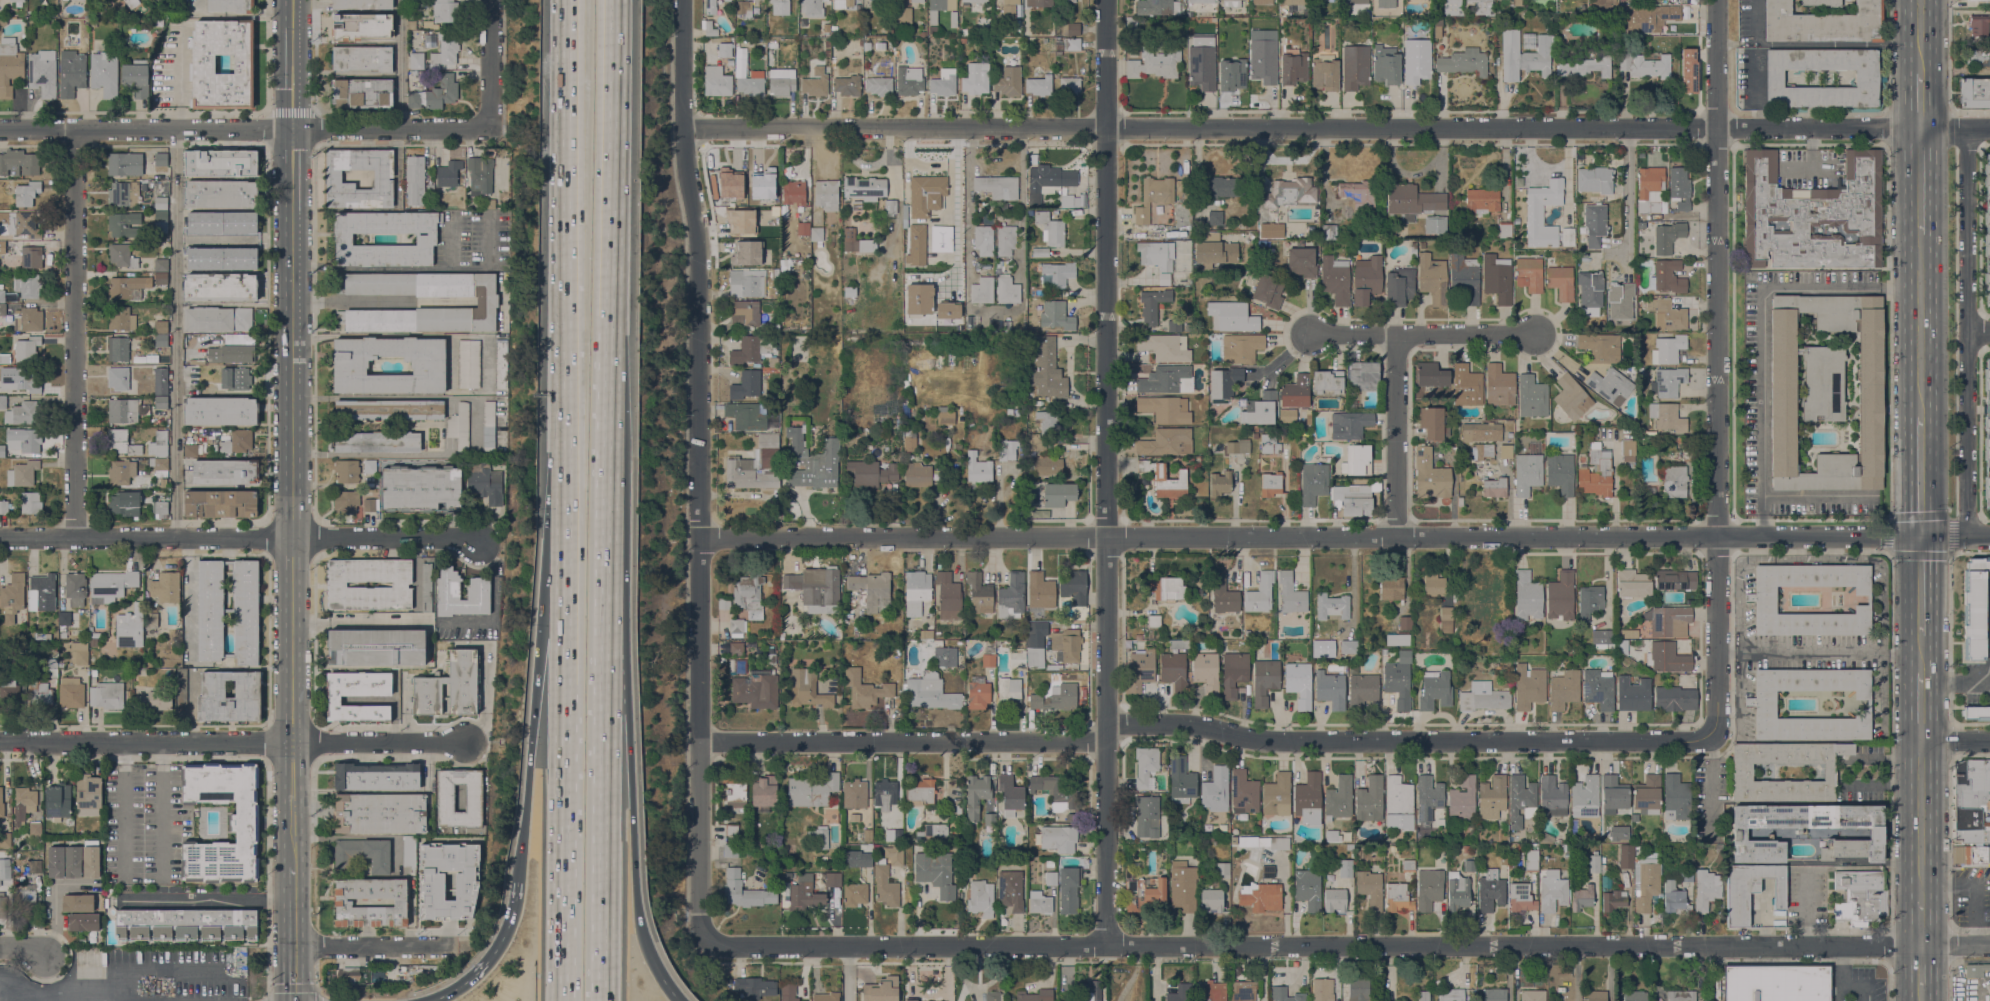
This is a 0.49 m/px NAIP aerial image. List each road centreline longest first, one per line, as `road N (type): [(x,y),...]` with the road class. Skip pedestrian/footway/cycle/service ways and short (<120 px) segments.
road 1 (residential): [(1989,127),(682,129)]
road 2 (residential): [(1989,946),(707,944)]
road 3 (residential): [(707,944),(700,932),(700,259),(682,129),(682,0)]
road 4 (tertiary): [(1989,537),(1106,538)]
road 5 (secondary): [(294,868),(293,0)]
road 6 (residential): [(1708,737),(1716,655),(1716,0)]
road 7 (motorway): [(567,0),(564,604)]
road 8 (residential): [(1708,737),(1273,742),(1192,725),(1106,724)]
road 9 (tertiary): [(1106,538),(1105,0)]
road 10 (residential): [(484,124),(0,130)]
road 11 (residential): [(0,537),(480,537)]
road 12 (residential): [(1965,127),(1968,537)]
road 13 (residential): [(1108,945),(1106,538)]
road 14 (residential): [(1106,742),(699,742)]
road 15 (residential): [(1106,538),(700,537)]
road 16 (residential): [(75,536),(74,130)]
road 17 (motorway): [(602,1000),(605,660)]
road 18 (motorway): [(566,687),(563,1000)]
road 19 (motorway): [(609,308),(614,0)]
road 20 (residential): [(292,742),(0,743)]
road 21 (residential): [(1310,333),(1536,335)]
road 22 (residential): [(1396,537),(1397,334)]
road 23 (motorway): [(605,660),(607,459)]
road 24 (primary): [(1922,417),(1920,233)]
road 25 (residential): [(292,742),(465,741)]
road 26 (motorway): [(564,604),(539,661),(528,766)]
road 27 (primary): [(1920,899),(1920,741)]
road 28 (residential): [(294,946),(448,948)]
road 29 (motorway): [(517,883),(492,954),(430,1000)]
road 30 (motorway): [(631,809),(627,732),(605,660)]
road 31 (motorway): [(607,459),(609,308)]
road 32 (motorway): [(645,950),(631,809)]
road 33 (residential): [(1627,129),(1628,263)]
road 34 (secondary): [(294,1000),(294,868)]
road 35 (residential): [(484,124),(489,0)]
road 36 (primary): [(1920,537),(1922,417)]

